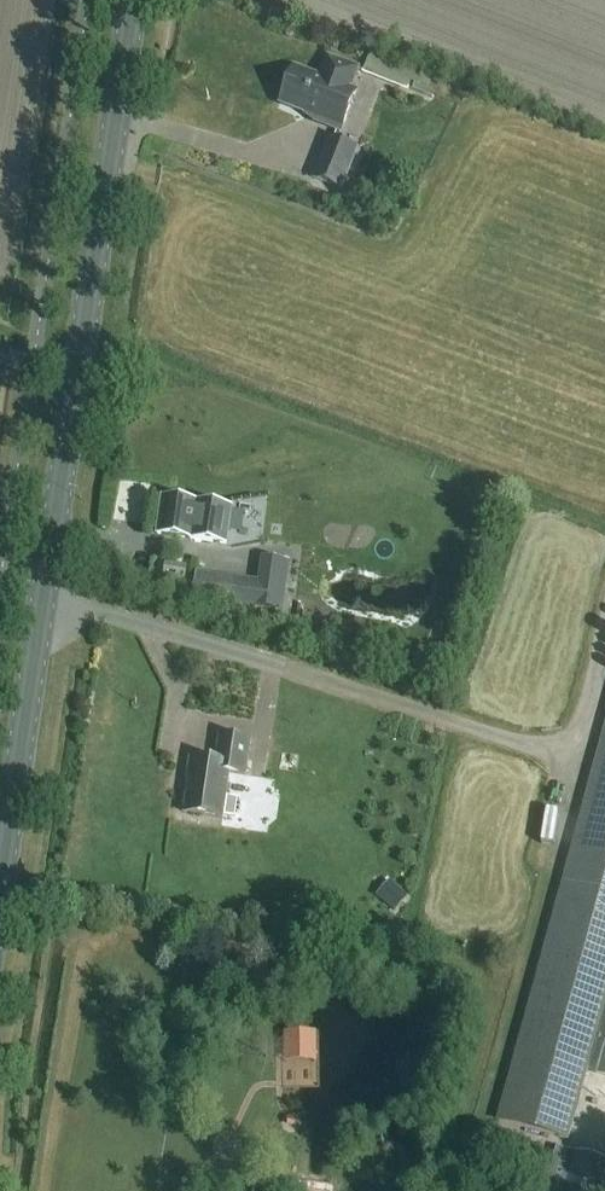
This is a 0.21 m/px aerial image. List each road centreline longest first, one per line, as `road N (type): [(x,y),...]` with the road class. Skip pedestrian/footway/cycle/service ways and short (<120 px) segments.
road 1 (secondary): [(0,881),(134,0)]

